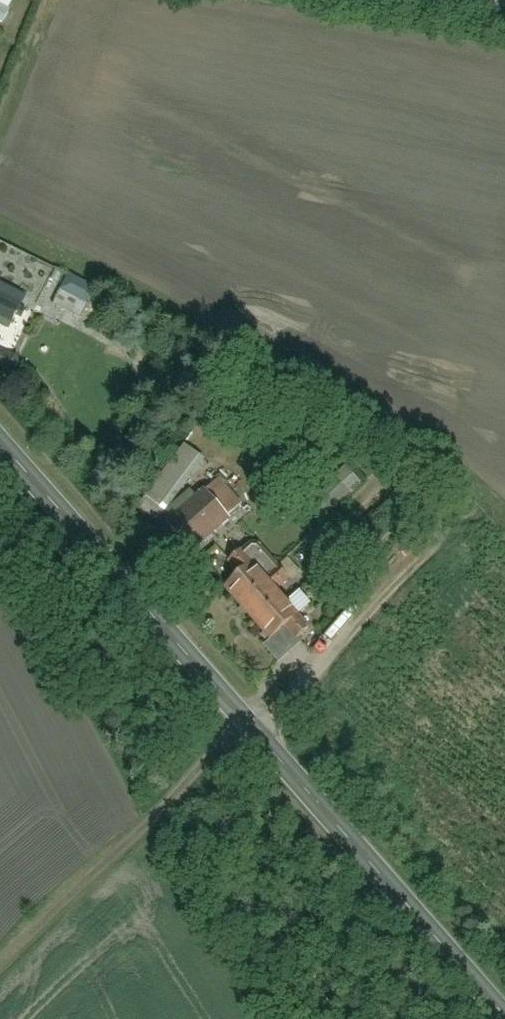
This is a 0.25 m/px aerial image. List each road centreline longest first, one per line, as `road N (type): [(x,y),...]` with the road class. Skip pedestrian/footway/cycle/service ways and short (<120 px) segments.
road 1 (secondary): [(504,1015),(0,440)]
road 2 (track): [(504,515),(407,430)]

